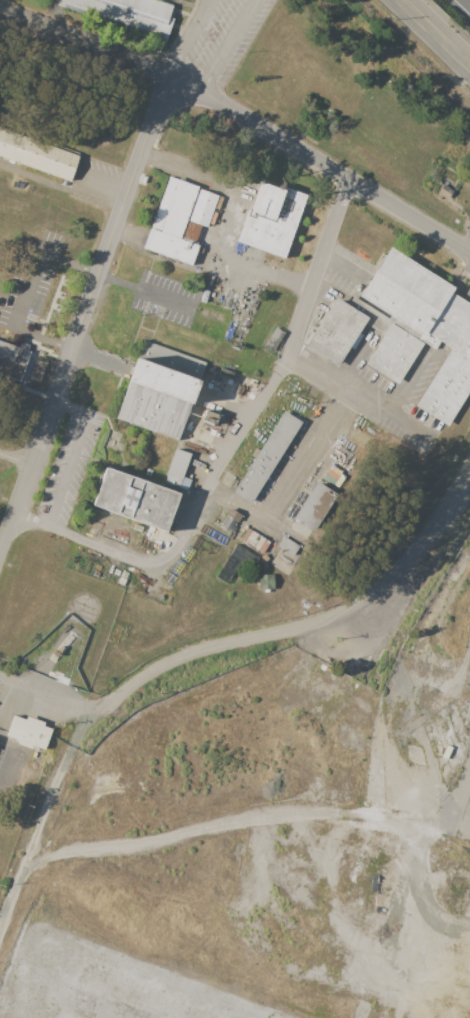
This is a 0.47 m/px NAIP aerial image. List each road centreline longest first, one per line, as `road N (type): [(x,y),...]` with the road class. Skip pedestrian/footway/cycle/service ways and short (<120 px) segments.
road 1 (residential): [(349,179),(286,362),(193,501),(177,547),(142,562),(14,517)]
road 2 (residential): [(180,92),(150,136),(0,558)]
road 3 (residential): [(469,485),(419,556),(331,620),(167,664),(107,710),(91,713)]
road 4 (residential): [(180,92),(204,94),(469,250)]
road 5 (track): [(460,825),(394,1017)]
road 6 (residential): [(0,8),(152,63),(180,92)]

